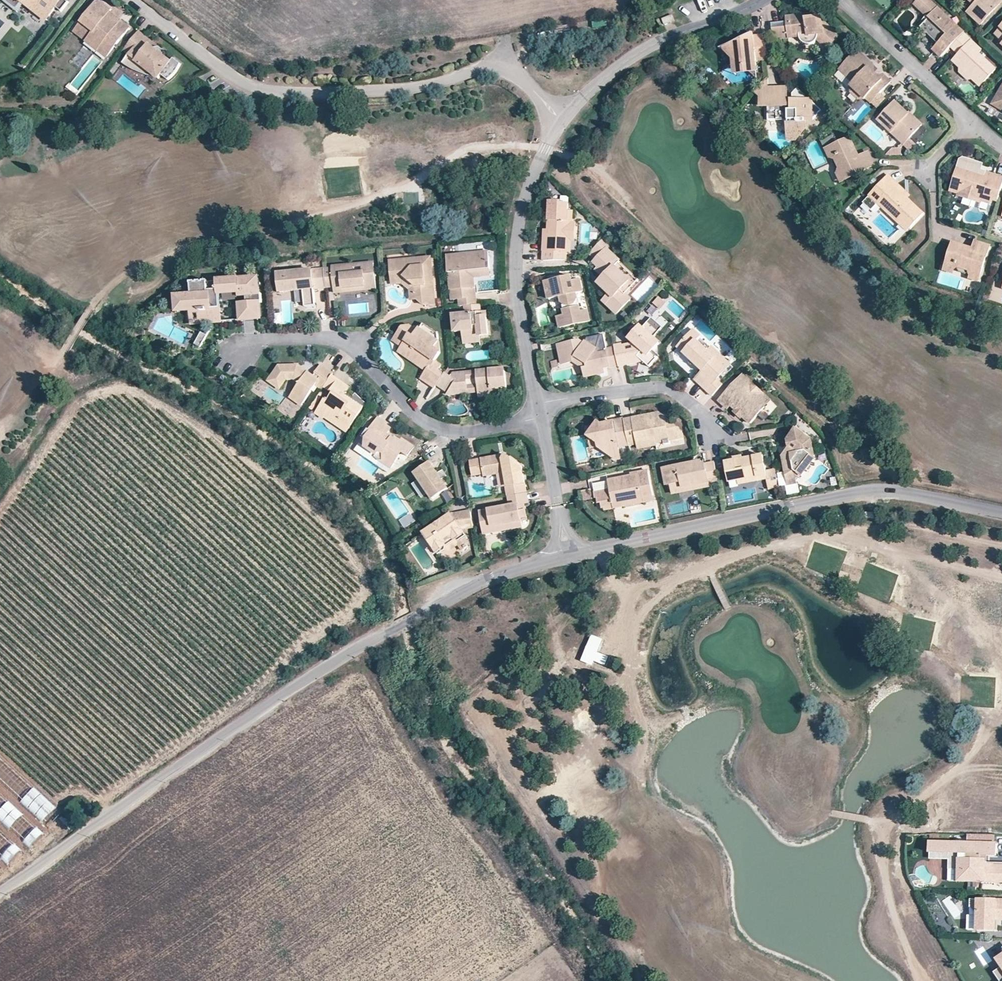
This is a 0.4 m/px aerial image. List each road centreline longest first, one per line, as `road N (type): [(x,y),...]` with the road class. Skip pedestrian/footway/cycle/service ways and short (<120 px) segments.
road 1 (unclassified): [(568,556),(463,590),(293,686),(0,891)]
road 2 (residential): [(563,123),(506,72),(388,92),(261,90),(225,75),(132,0)]
road 3 (unclassified): [(1001,510),(881,490),(568,556)]
road 4 (residential): [(538,417),(472,430),(443,427),(411,413),(353,341),(253,336),(234,348)]
road 5 (residential): [(563,123),(524,193),(516,231),(515,294),(534,399)]
road 6 (residential): [(764,0),(630,58),(563,123)]
road 7 (residential): [(1001,147),(843,0)]
road 8 (residential): [(534,399),(667,387),(711,430)]
road 9 (residential): [(538,417),(568,556)]

